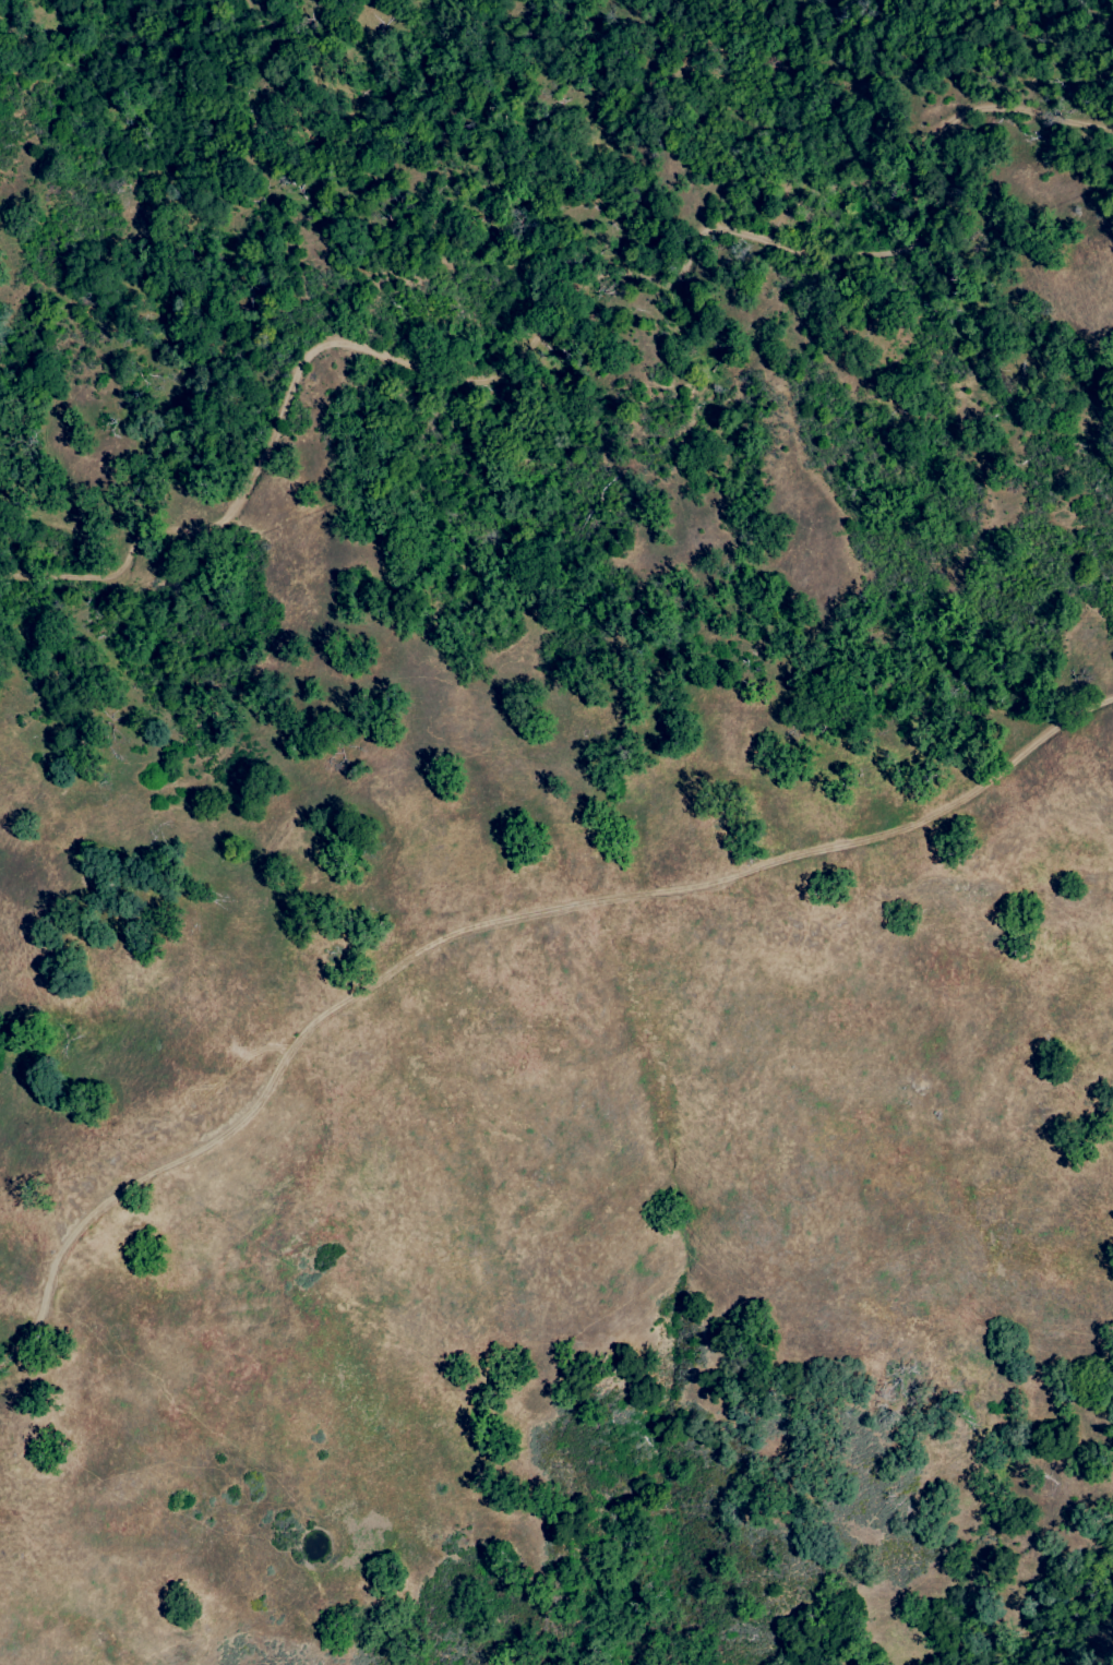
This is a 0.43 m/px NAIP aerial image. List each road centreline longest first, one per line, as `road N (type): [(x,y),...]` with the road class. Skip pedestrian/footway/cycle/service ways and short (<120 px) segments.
road 1 (track): [(1112,135),(1015,110),(973,110),(920,157),(943,205),(931,241),(884,256),(794,254),(632,216),(576,230),(546,278),(537,337),(500,378),(451,382),(336,347),(312,352),(222,527),(191,536),(151,531),(133,539),(115,575),(92,582),(0,576)]
road 2 (track): [(1112,701),(1030,747),(896,848),(786,858),(663,895),(487,924),(351,1003),(283,1046),(199,1152),(98,1214),(67,1258),(44,1313),(0,1365)]

